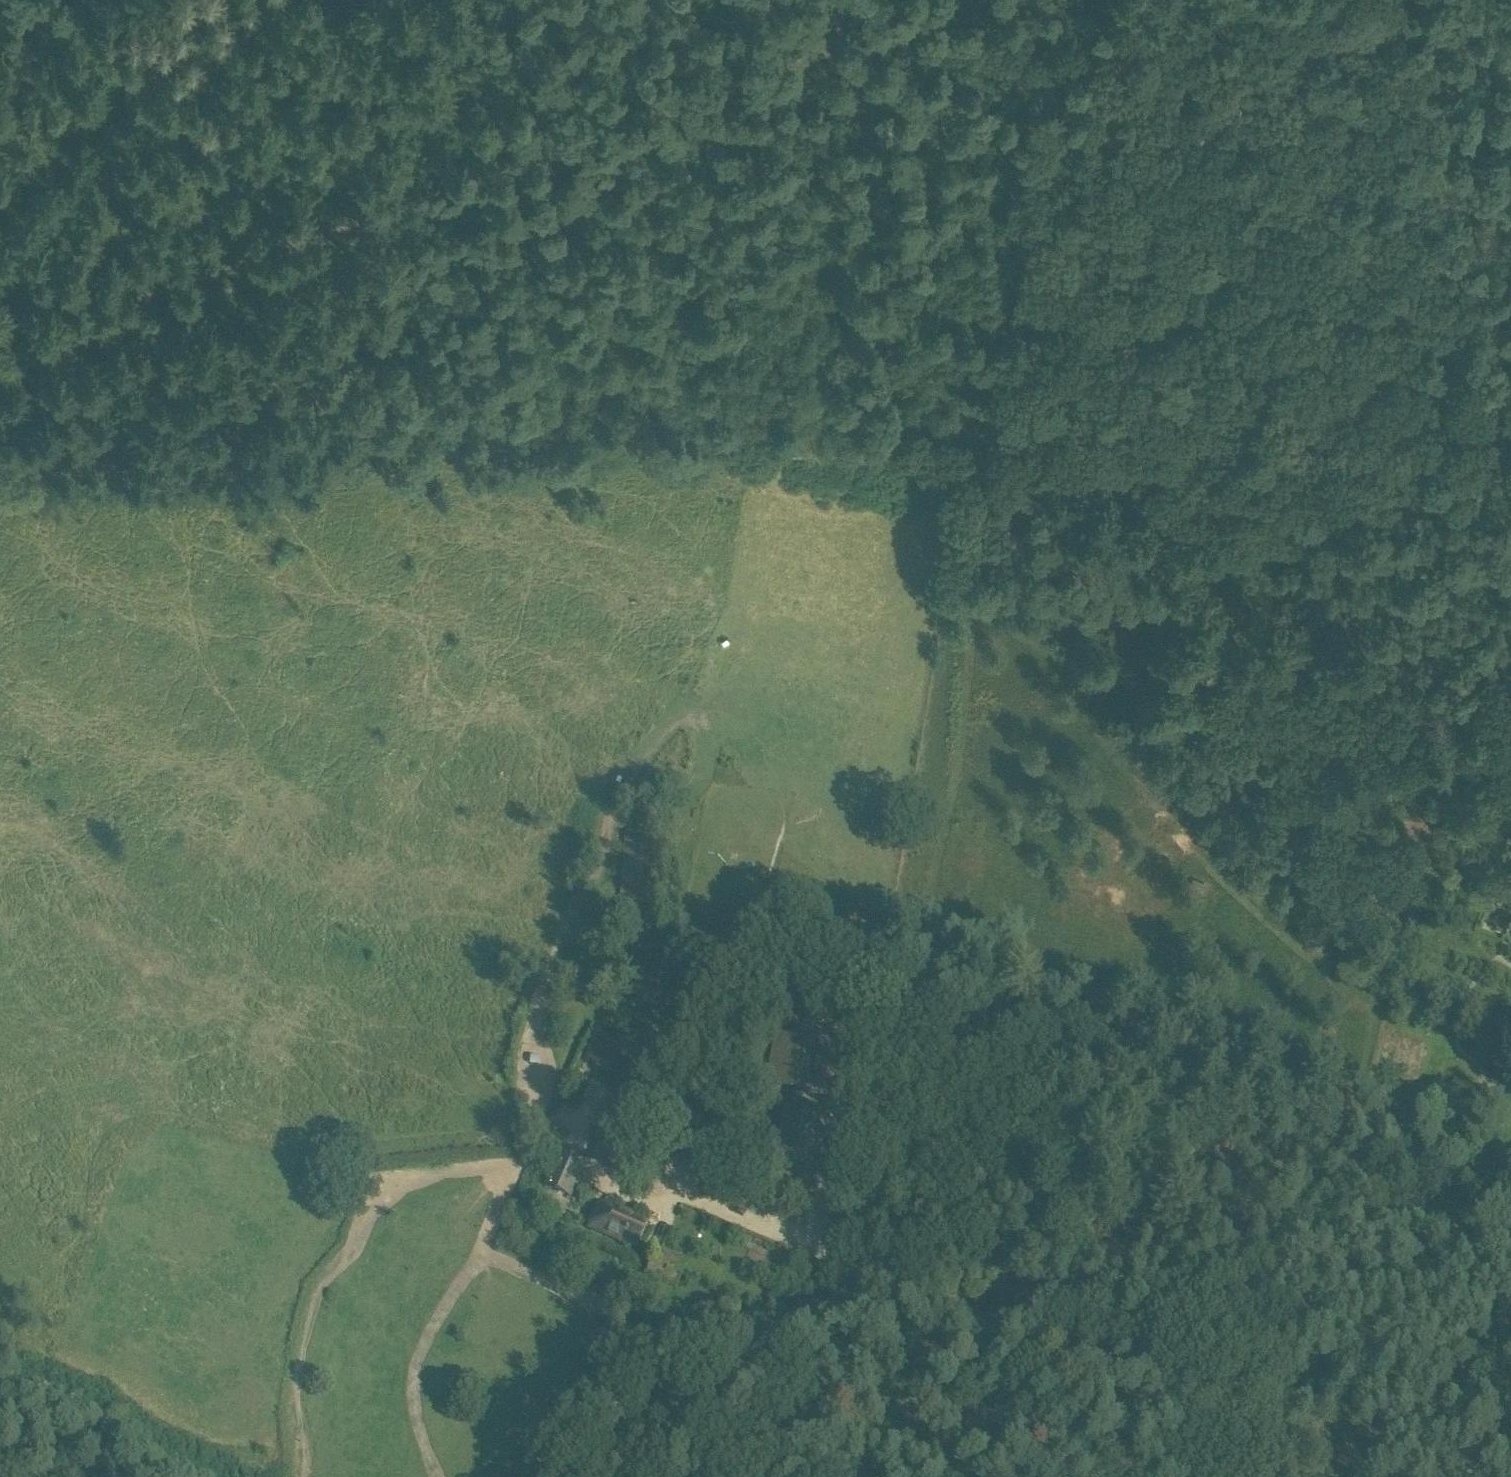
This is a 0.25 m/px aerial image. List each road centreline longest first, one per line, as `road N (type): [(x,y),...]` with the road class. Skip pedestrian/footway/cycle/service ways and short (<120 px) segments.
road 1 (track): [(0,351),(965,0)]
road 2 (track): [(1069,1476),(1042,1398),(1010,1346),(950,1307),(701,1203)]

